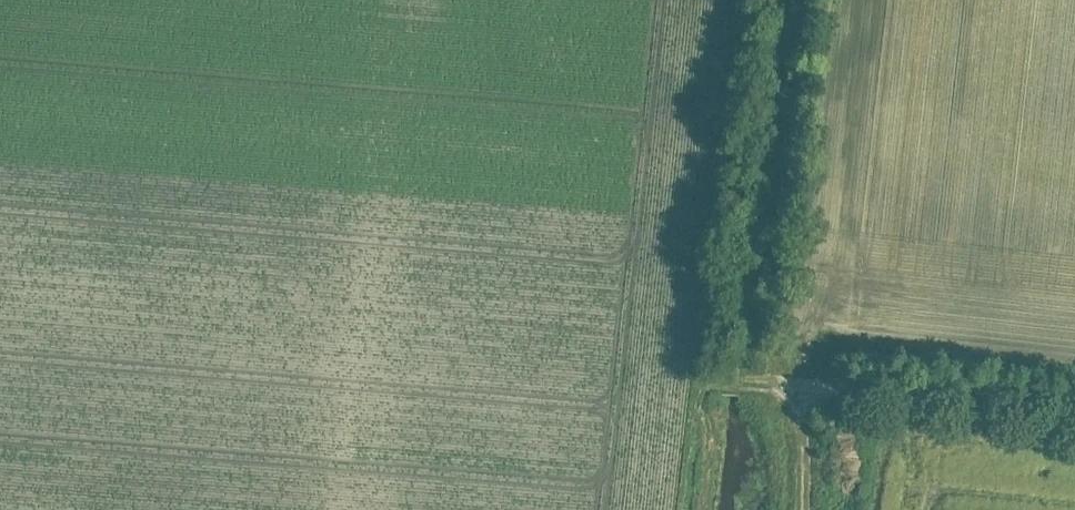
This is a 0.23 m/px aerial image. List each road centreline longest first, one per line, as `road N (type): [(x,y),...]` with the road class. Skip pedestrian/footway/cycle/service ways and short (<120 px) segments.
road 1 (track): [(794,0),(750,344),(787,389)]
road 2 (track): [(787,389),(1074,422)]
road 3 (track): [(787,389),(800,433),(795,509)]

